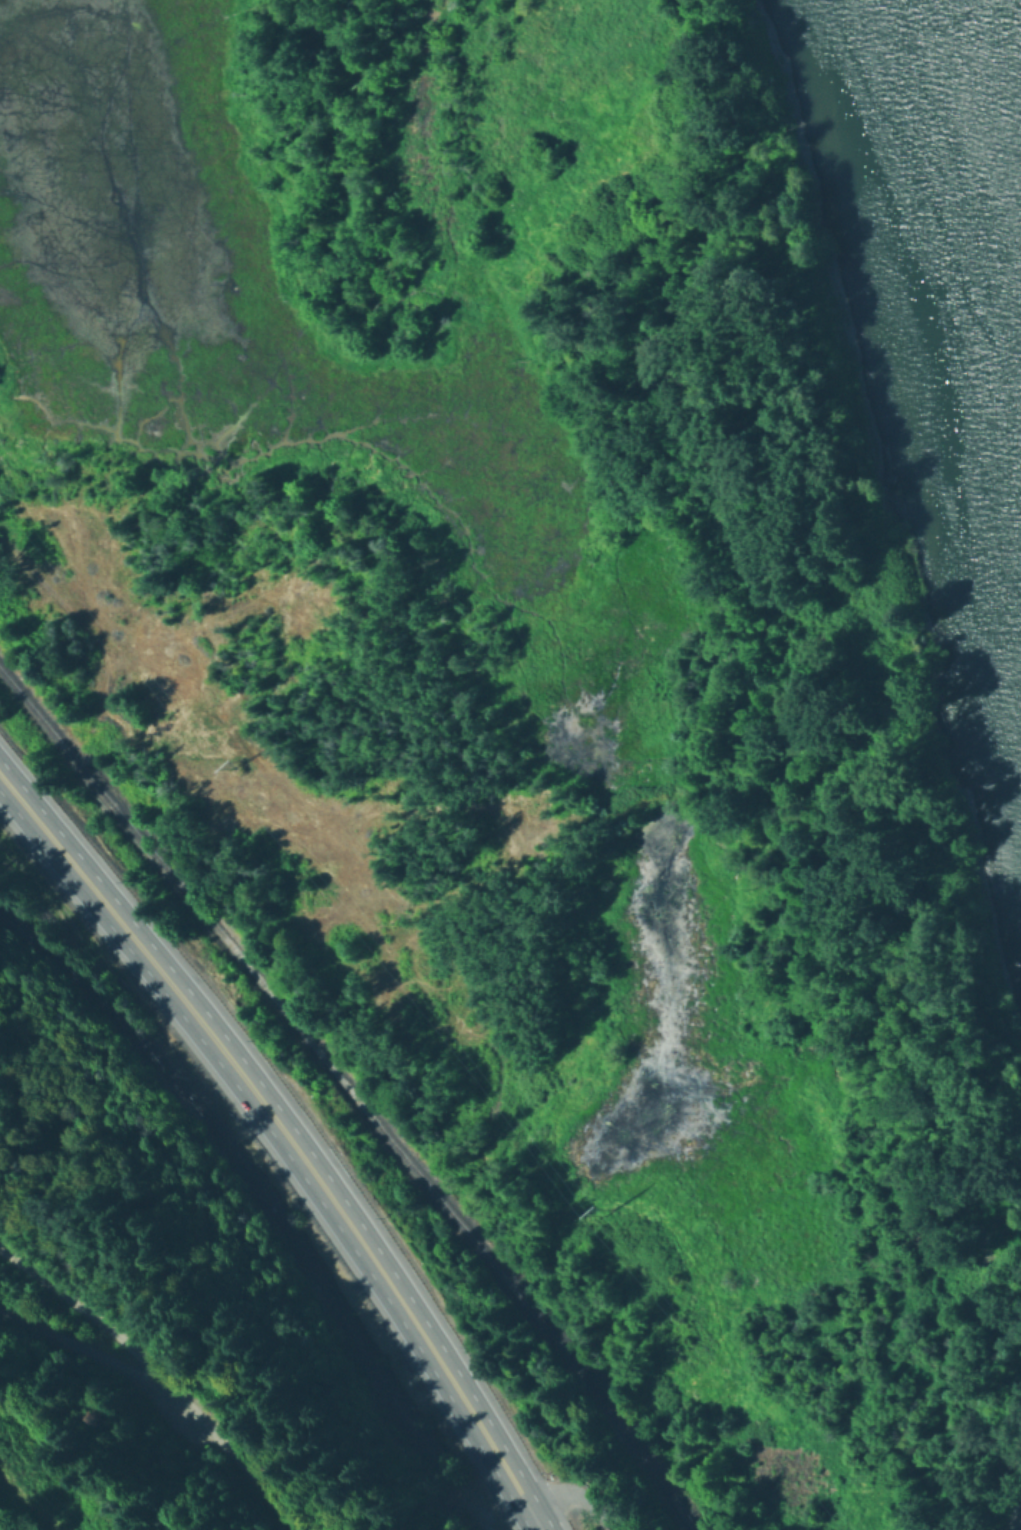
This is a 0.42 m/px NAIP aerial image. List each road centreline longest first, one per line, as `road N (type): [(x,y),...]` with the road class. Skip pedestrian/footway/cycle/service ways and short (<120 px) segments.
road 1 (trunk): [(540,1529),(282,1130),(0,777)]

